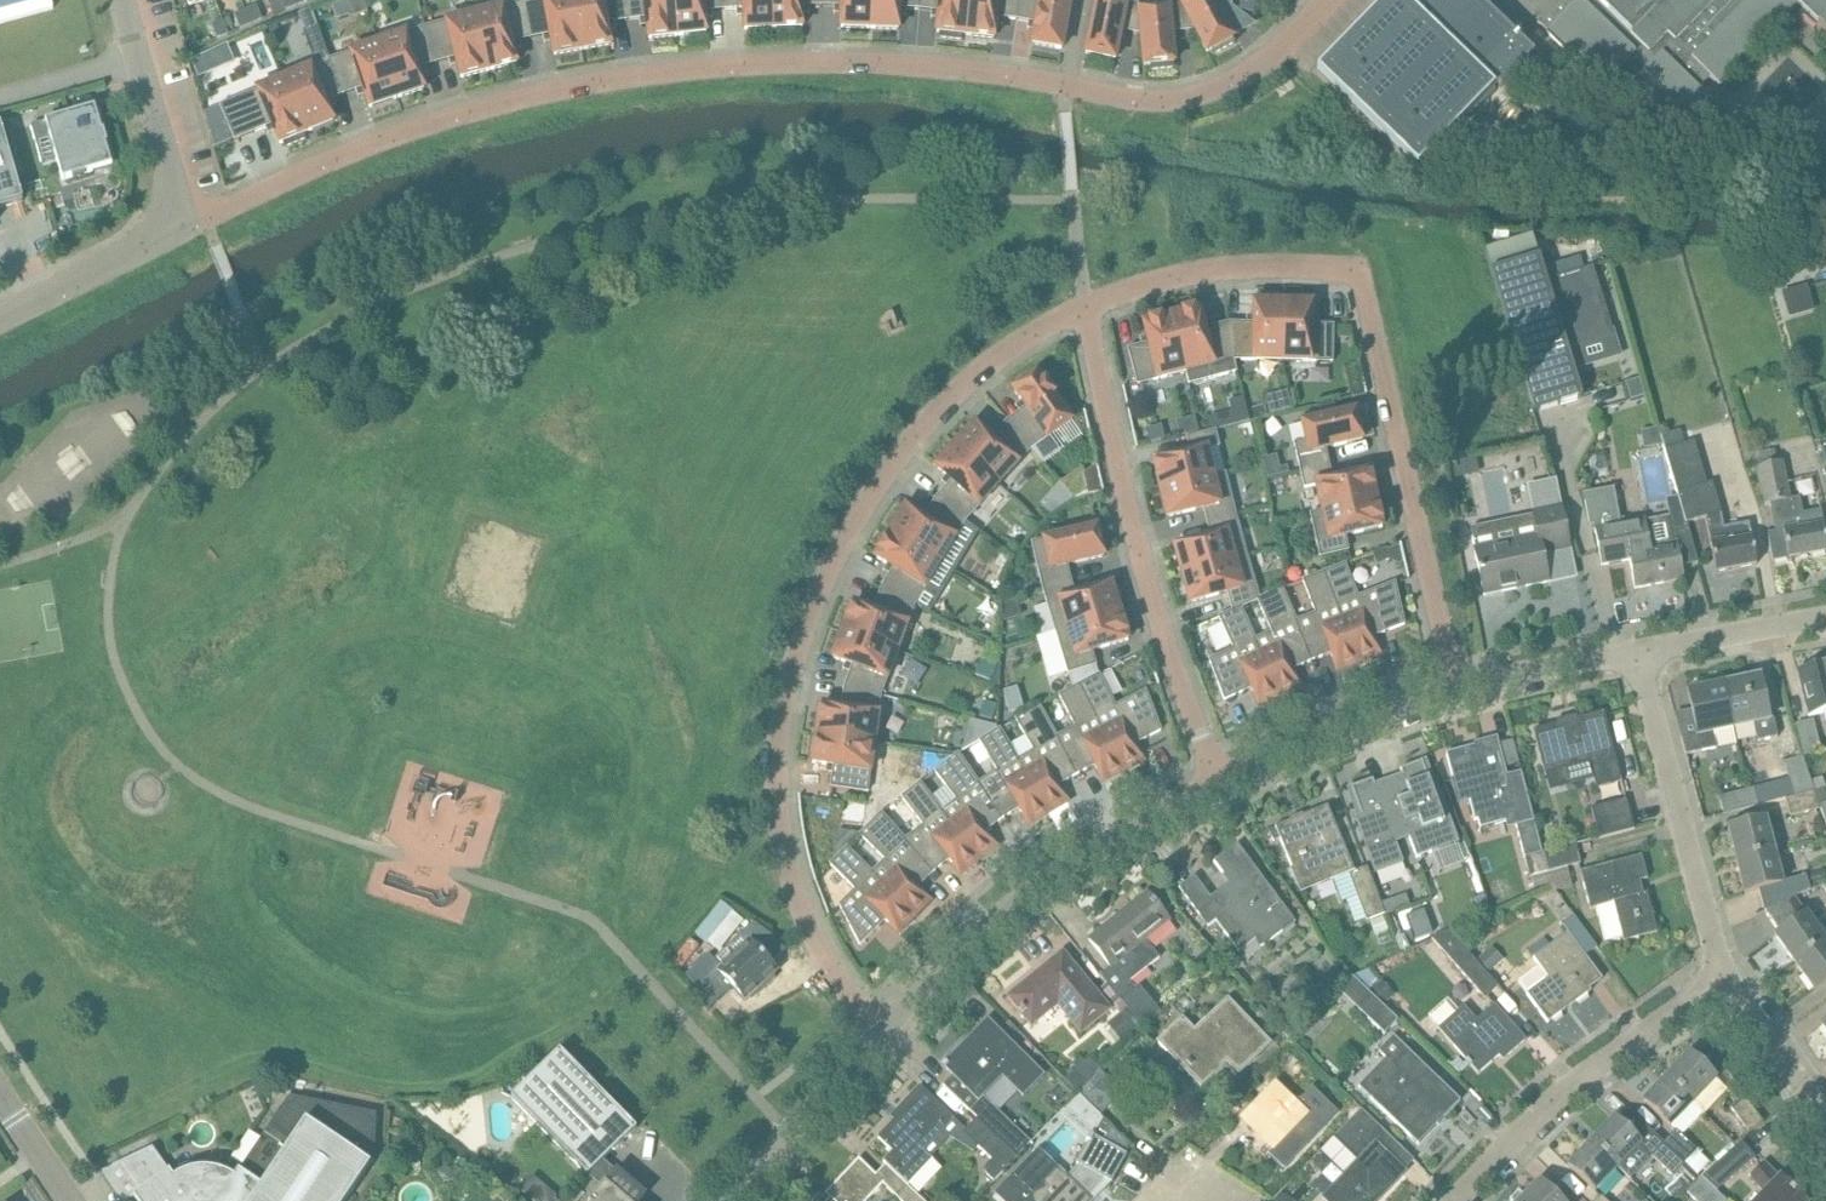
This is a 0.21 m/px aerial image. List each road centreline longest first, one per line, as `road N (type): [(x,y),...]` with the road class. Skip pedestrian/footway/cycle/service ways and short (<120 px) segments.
road 1 (residential): [(188,225),(441,119),(662,73),(763,63),(920,65),(1139,100),(1191,97),(1248,72),(1330,0)]
road 2 (residential): [(1086,307),(996,358),(927,429),(870,505),(827,582),(795,665),(781,728),(783,838),(799,900),(838,978),(882,1036)]
road 3 (residential): [(1458,689),(1359,276),(1345,268),(1278,265),(1210,272),(1143,284),(1086,307)]
road 4 (residential): [(1086,307),(1137,537),(1223,785)]
road 5 (unclassified): [(882,1036),(1021,900),(1223,785)]
road 6 (residential): [(1461,1200),(1617,1051),(1722,978)]
road 7 (residential): [(1722,978),(1635,652)]
road 8 (unclassified): [(1223,785),(1331,734),(1458,689)]
road 9 (residential): [(188,225),(126,0)]
road 10 (unclassified): [(741,1200),(882,1036)]
road 11 (unclassified): [(0,315),(188,225)]
road 12 (unclassified): [(1635,652),(1825,617)]
road 13 (unclassified): [(1458,689),(1635,652)]
road 14 (residential): [(1825,1117),(1722,978)]
road 15 (unclassified): [(68,1200),(0,1094)]

